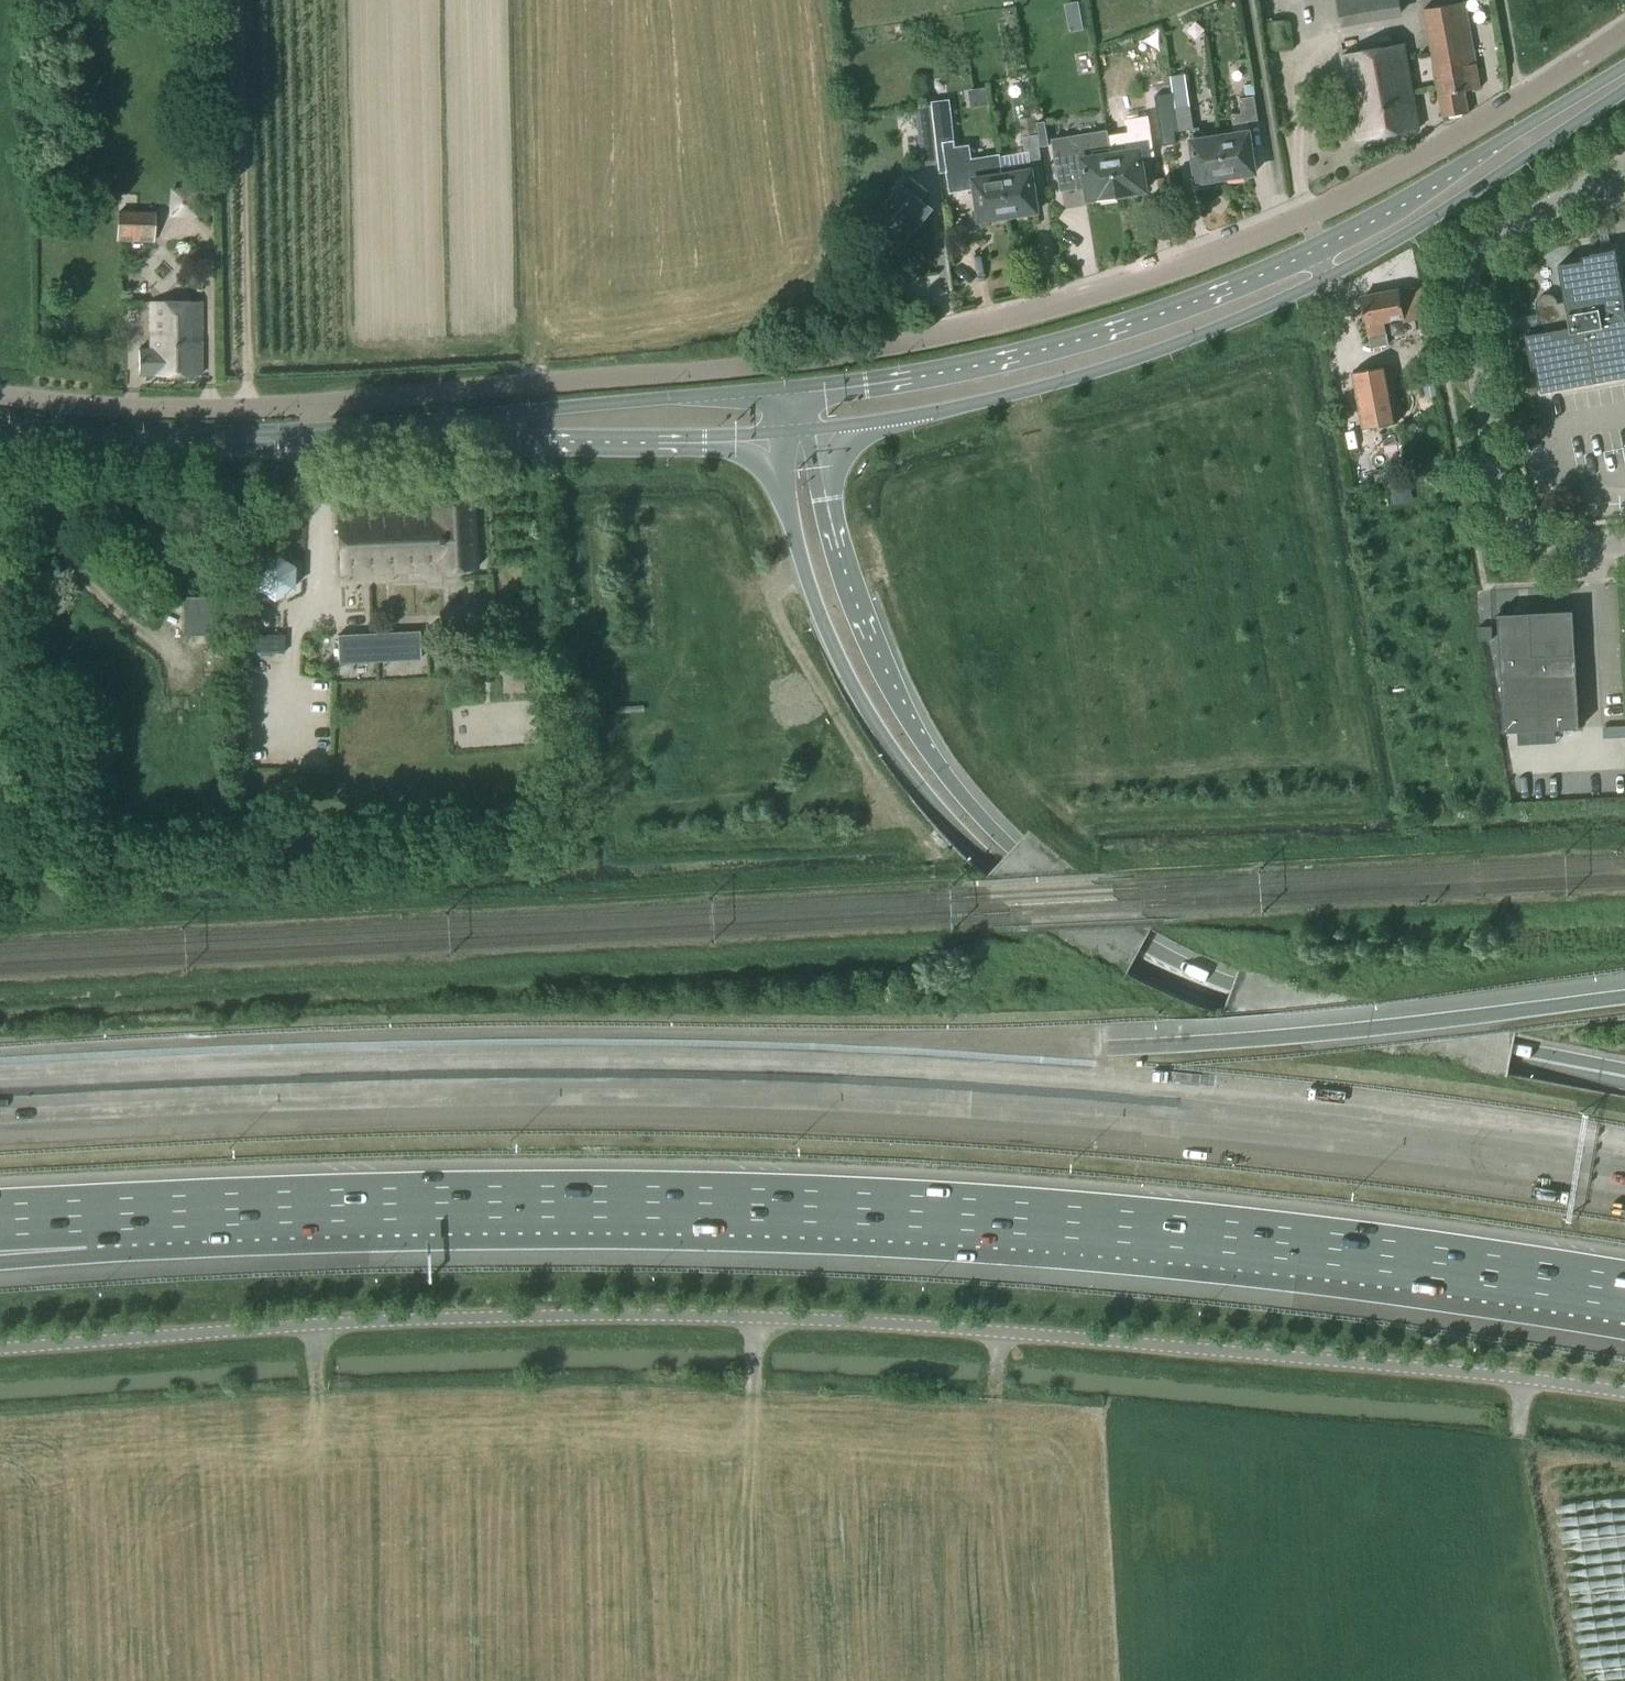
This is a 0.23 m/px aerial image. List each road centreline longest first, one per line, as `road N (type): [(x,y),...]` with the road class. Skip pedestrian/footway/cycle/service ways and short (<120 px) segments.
road 1 (unclassified): [(0,394),(147,410),(277,406),(619,380),(901,344),(1156,274),(1305,215),(1418,160),(1624,28)]
road 2 (unclassified): [(1624,1395),(1473,1373),(887,1324),(643,1315),(387,1321),(0,1351)]
road 3 (motorway): [(94,1215),(605,1202),(874,1209),(1390,1258),(1624,1293)]
road 4 (motorway): [(1624,1180),(1418,1146),(1049,1109),(713,1091)]
road 5 (tertiary): [(1624,67),(1387,214),(1211,296),(1024,356),(790,395)]
road 6 (tertiary): [(816,431),(1043,387),(1262,310),(1398,240),(1624,91)]
road 7 (motorway): [(713,1091),(406,1090),(0,1111)]
road 8 (secondary): [(780,435),(802,566),(877,731),(994,869),(1056,915),(1139,950)]
road 9 (secondary): [(1139,950),(1014,847),(943,774),(915,731),(852,590),(816,431)]
road 10 (unclassified): [(1624,541),(1563,545),(1515,524),(1494,468),(1466,283),(1492,240),(1624,163)]
road 11 (secondary): [(1624,997),(1102,1049)]
road 12 (secondary): [(1139,950),(1232,992),(1333,1019),(1624,1078)]
road 13 (track): [(239,0),(247,407)]
road 14 (secondary): [(790,395),(676,398),(388,434)]
road 15 (secondary): [(388,434),(704,444),(780,435)]
road 16 (motorway): [(1102,1049),(713,1091)]
road 17 (secondary): [(0,433),(160,440),(388,434)]

